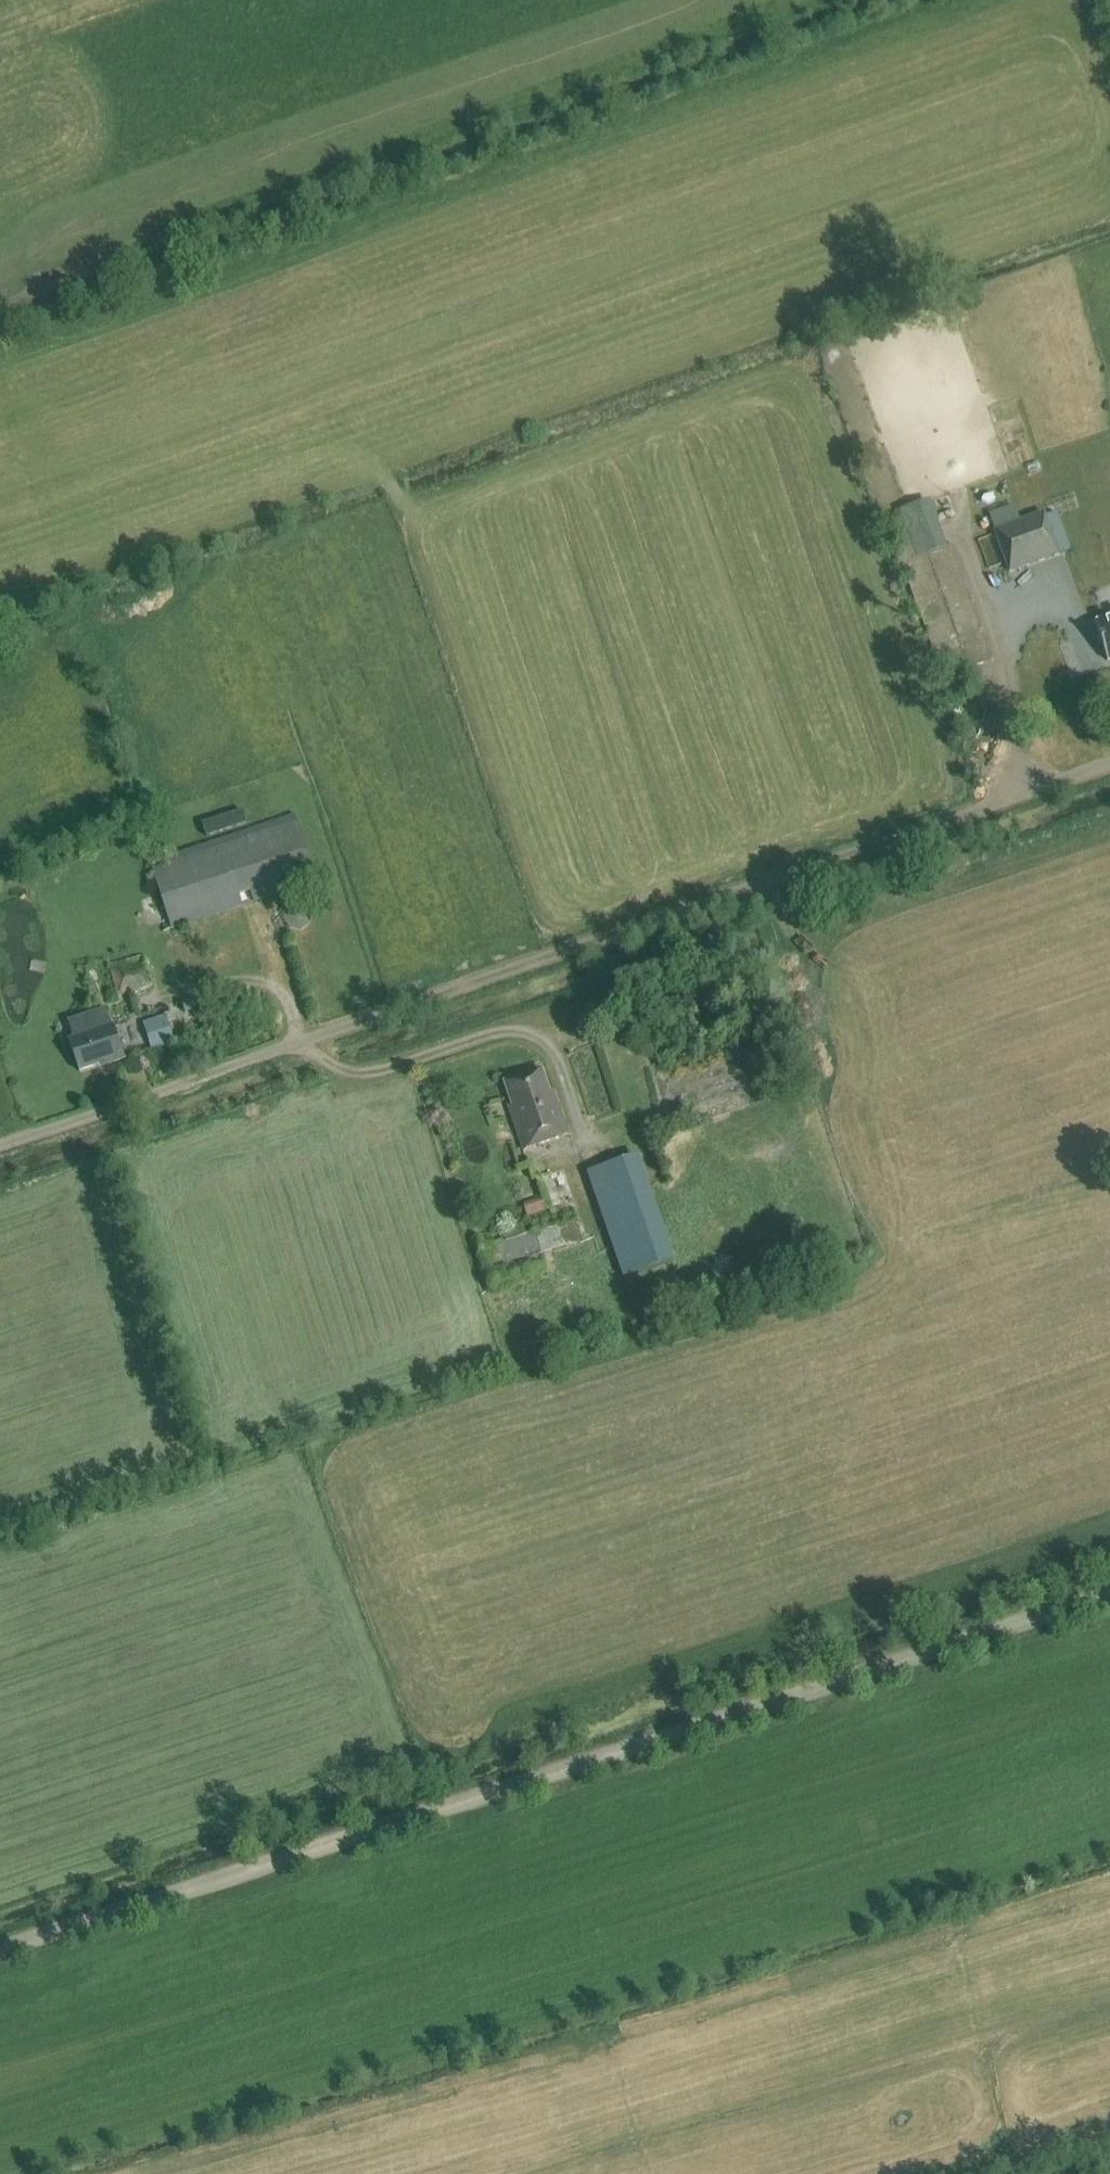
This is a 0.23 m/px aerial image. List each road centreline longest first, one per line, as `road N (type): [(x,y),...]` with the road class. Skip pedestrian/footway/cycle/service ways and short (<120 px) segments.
road 1 (track): [(0,1143),(1109,764)]
road 2 (track): [(0,1946),(1109,1590)]
road 3 (track): [(307,1038),(346,1070),(377,1070),(497,1031),(536,1035),(557,1061),(586,1143)]

